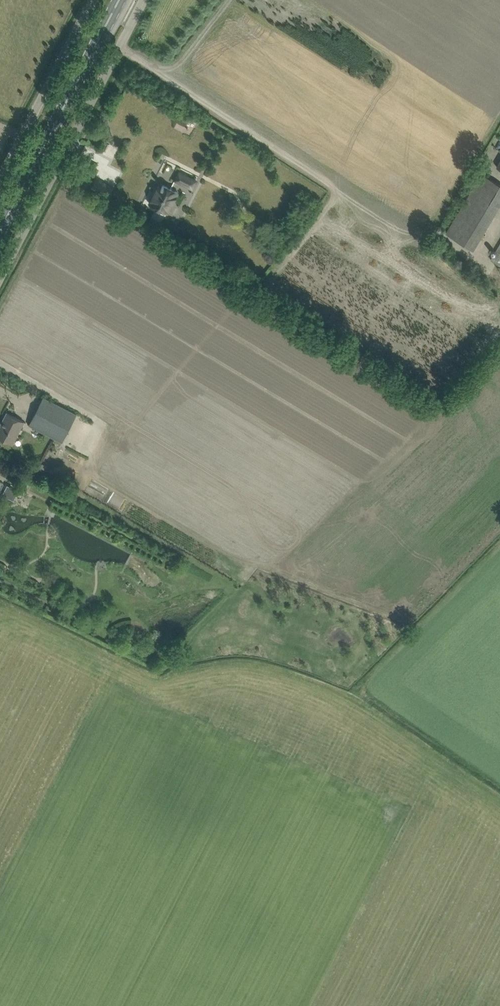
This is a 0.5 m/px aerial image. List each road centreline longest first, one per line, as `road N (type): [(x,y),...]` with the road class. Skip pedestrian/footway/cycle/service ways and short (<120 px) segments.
road 1 (unclassified): [(0,279),(145,0)]
road 2 (primary): [(0,230),(119,0)]
road 3 (unclassified): [(0,182),(93,0)]

